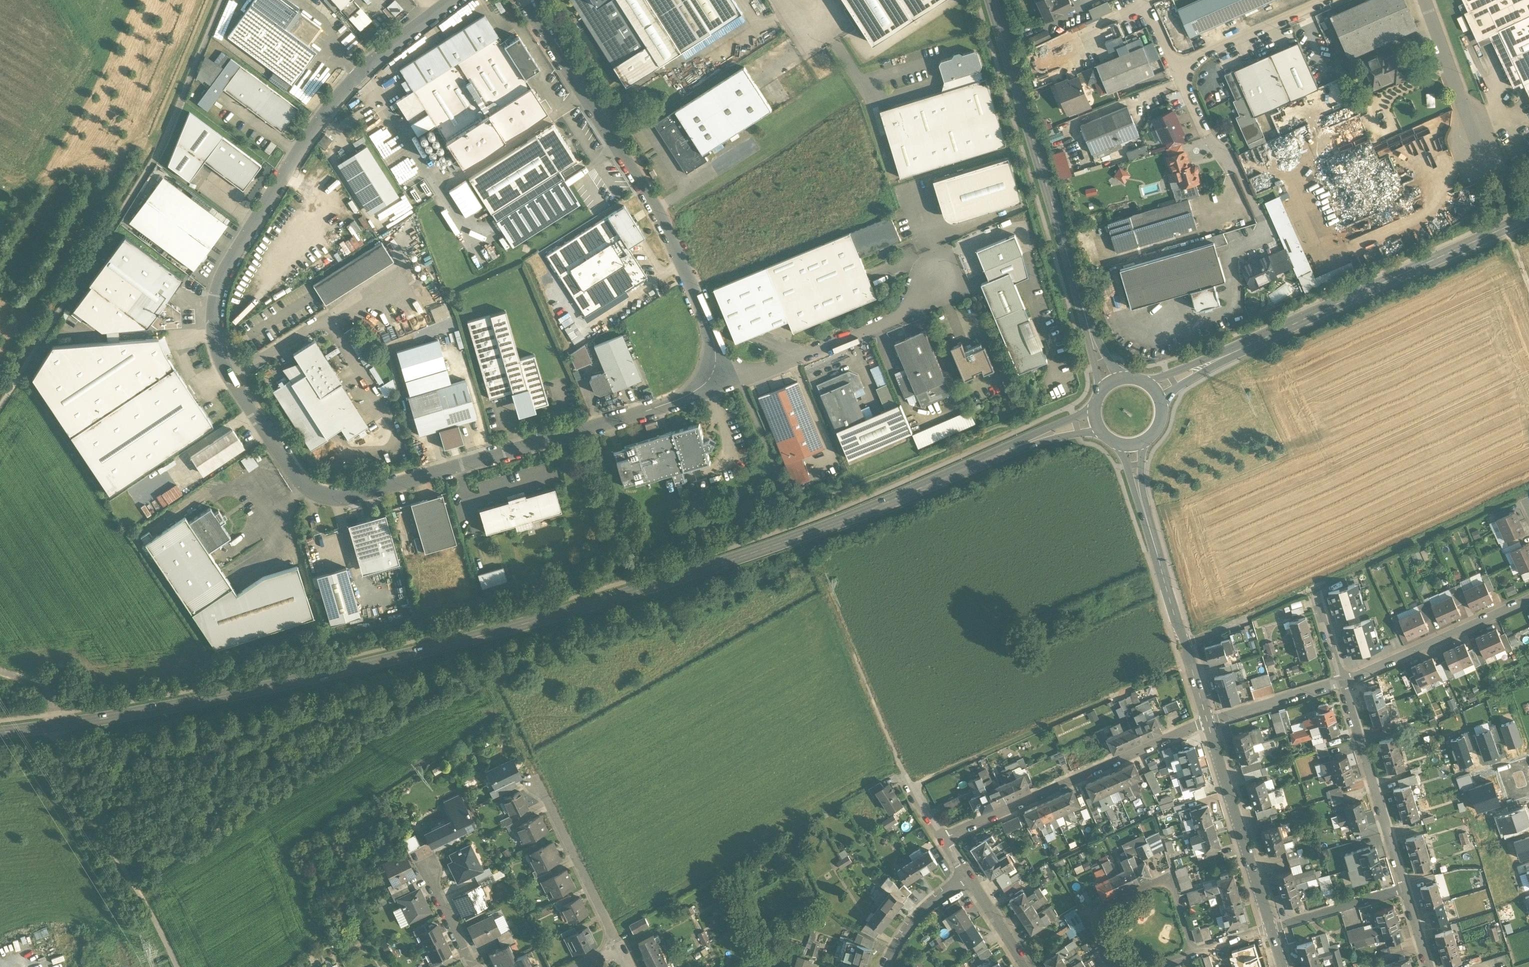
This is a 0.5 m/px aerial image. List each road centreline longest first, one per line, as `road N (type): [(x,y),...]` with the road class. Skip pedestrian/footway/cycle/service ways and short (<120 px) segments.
road 1 (secondary): [(0,732),(295,682),(518,626),(834,523),(1096,419)]
road 2 (unclassified): [(450,0),(370,64),(315,123),(217,293),(213,330),(222,365),(289,466),(316,495),(343,499),(647,413),(686,399),(712,377)]
road 3 (track): [(0,406),(153,163),(222,0)]
road 4 (unclassified): [(712,377),(714,347),(656,208),(518,0)]
road 5 (secondary): [(1152,391),(1528,217)]
road 6 (tertiary): [(1111,385),(991,0)]
road 7 (track): [(1183,644),(1528,492)]
road 8 (track): [(911,786),(1190,663)]
road 9 (residential): [(941,837),(1207,723)]
road 10 (residential): [(1132,445),(1207,723)]
road 11 (unclassified): [(712,377),(738,381),(807,358),(966,281)]
road 12 (track): [(55,725),(68,782),(176,966)]
road 13 (residential): [(1193,954),(1169,876),(1087,912),(1122,966)]
road 14 (residential): [(1340,681),(1404,889)]
road 15 (residential): [(1207,723),(1270,930)]
road 16 (residential): [(1340,681),(1528,602)]
road 17 (unclassified): [(1425,0),(1489,176)]
road 18 (residential): [(618,948),(539,785)]
road 19 (unclassified): [(1176,68),(1206,135),(1258,215)]
road 20 (unclassified): [(1176,68),(1327,0)]
road 21 (track): [(906,776),(844,632)]
road 22 (track): [(207,0),(152,135)]
road 23 (residential): [(1270,930),(1404,889)]
road 24 (residential): [(1207,723),(1340,681)]
road 25 (residential): [(965,876),(918,915),(888,966)]

